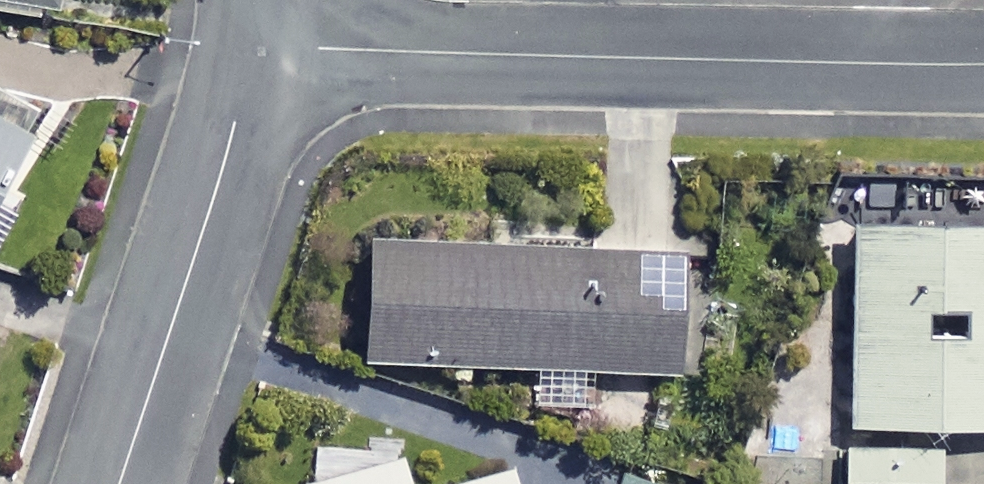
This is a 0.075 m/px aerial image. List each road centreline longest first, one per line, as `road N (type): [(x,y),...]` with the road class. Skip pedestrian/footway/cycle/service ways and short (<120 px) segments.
road 1 (residential): [(983,63),(257,47)]
road 2 (residential): [(257,47),(119,483)]

